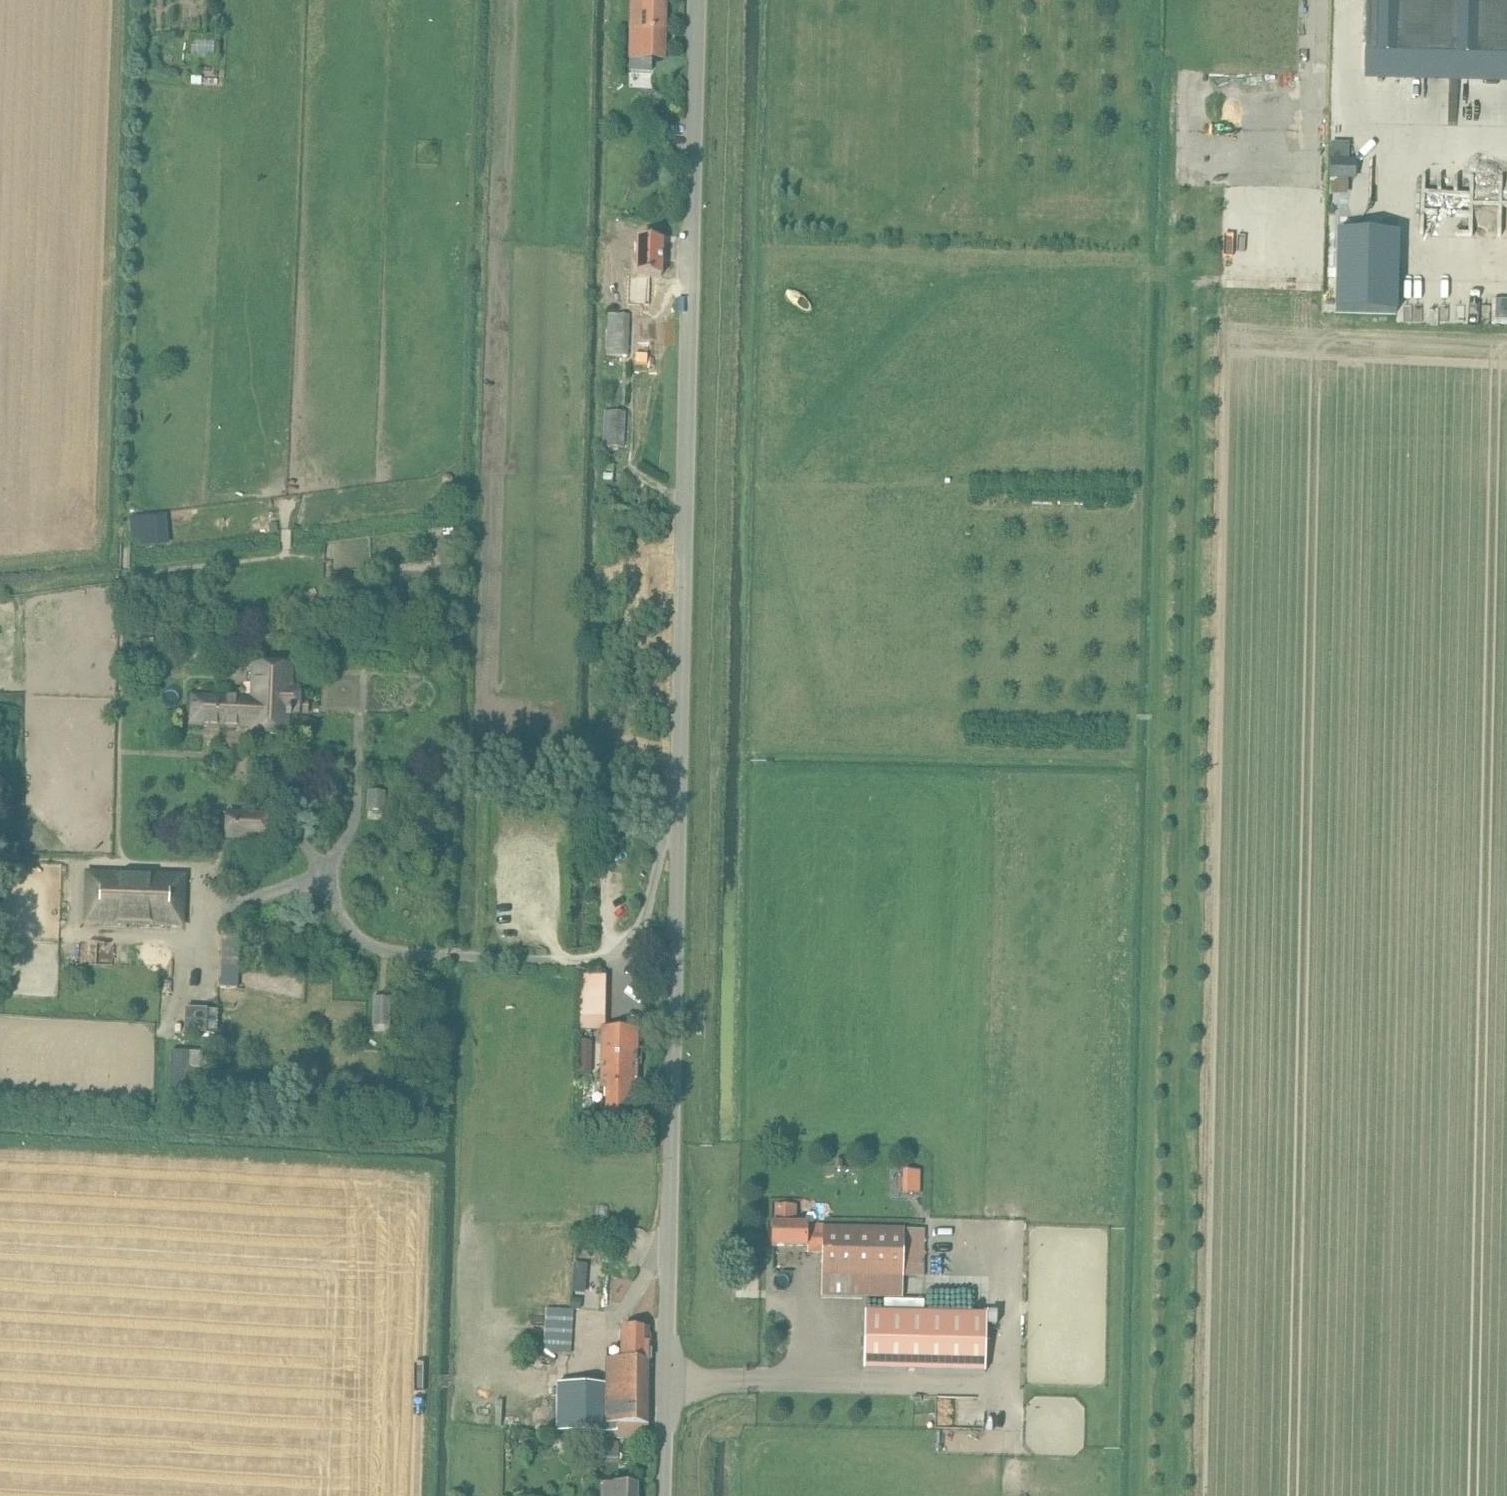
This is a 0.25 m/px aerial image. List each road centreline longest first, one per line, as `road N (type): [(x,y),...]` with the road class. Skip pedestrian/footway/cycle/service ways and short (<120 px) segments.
road 1 (unclassified): [(662,1495),(697,0)]

